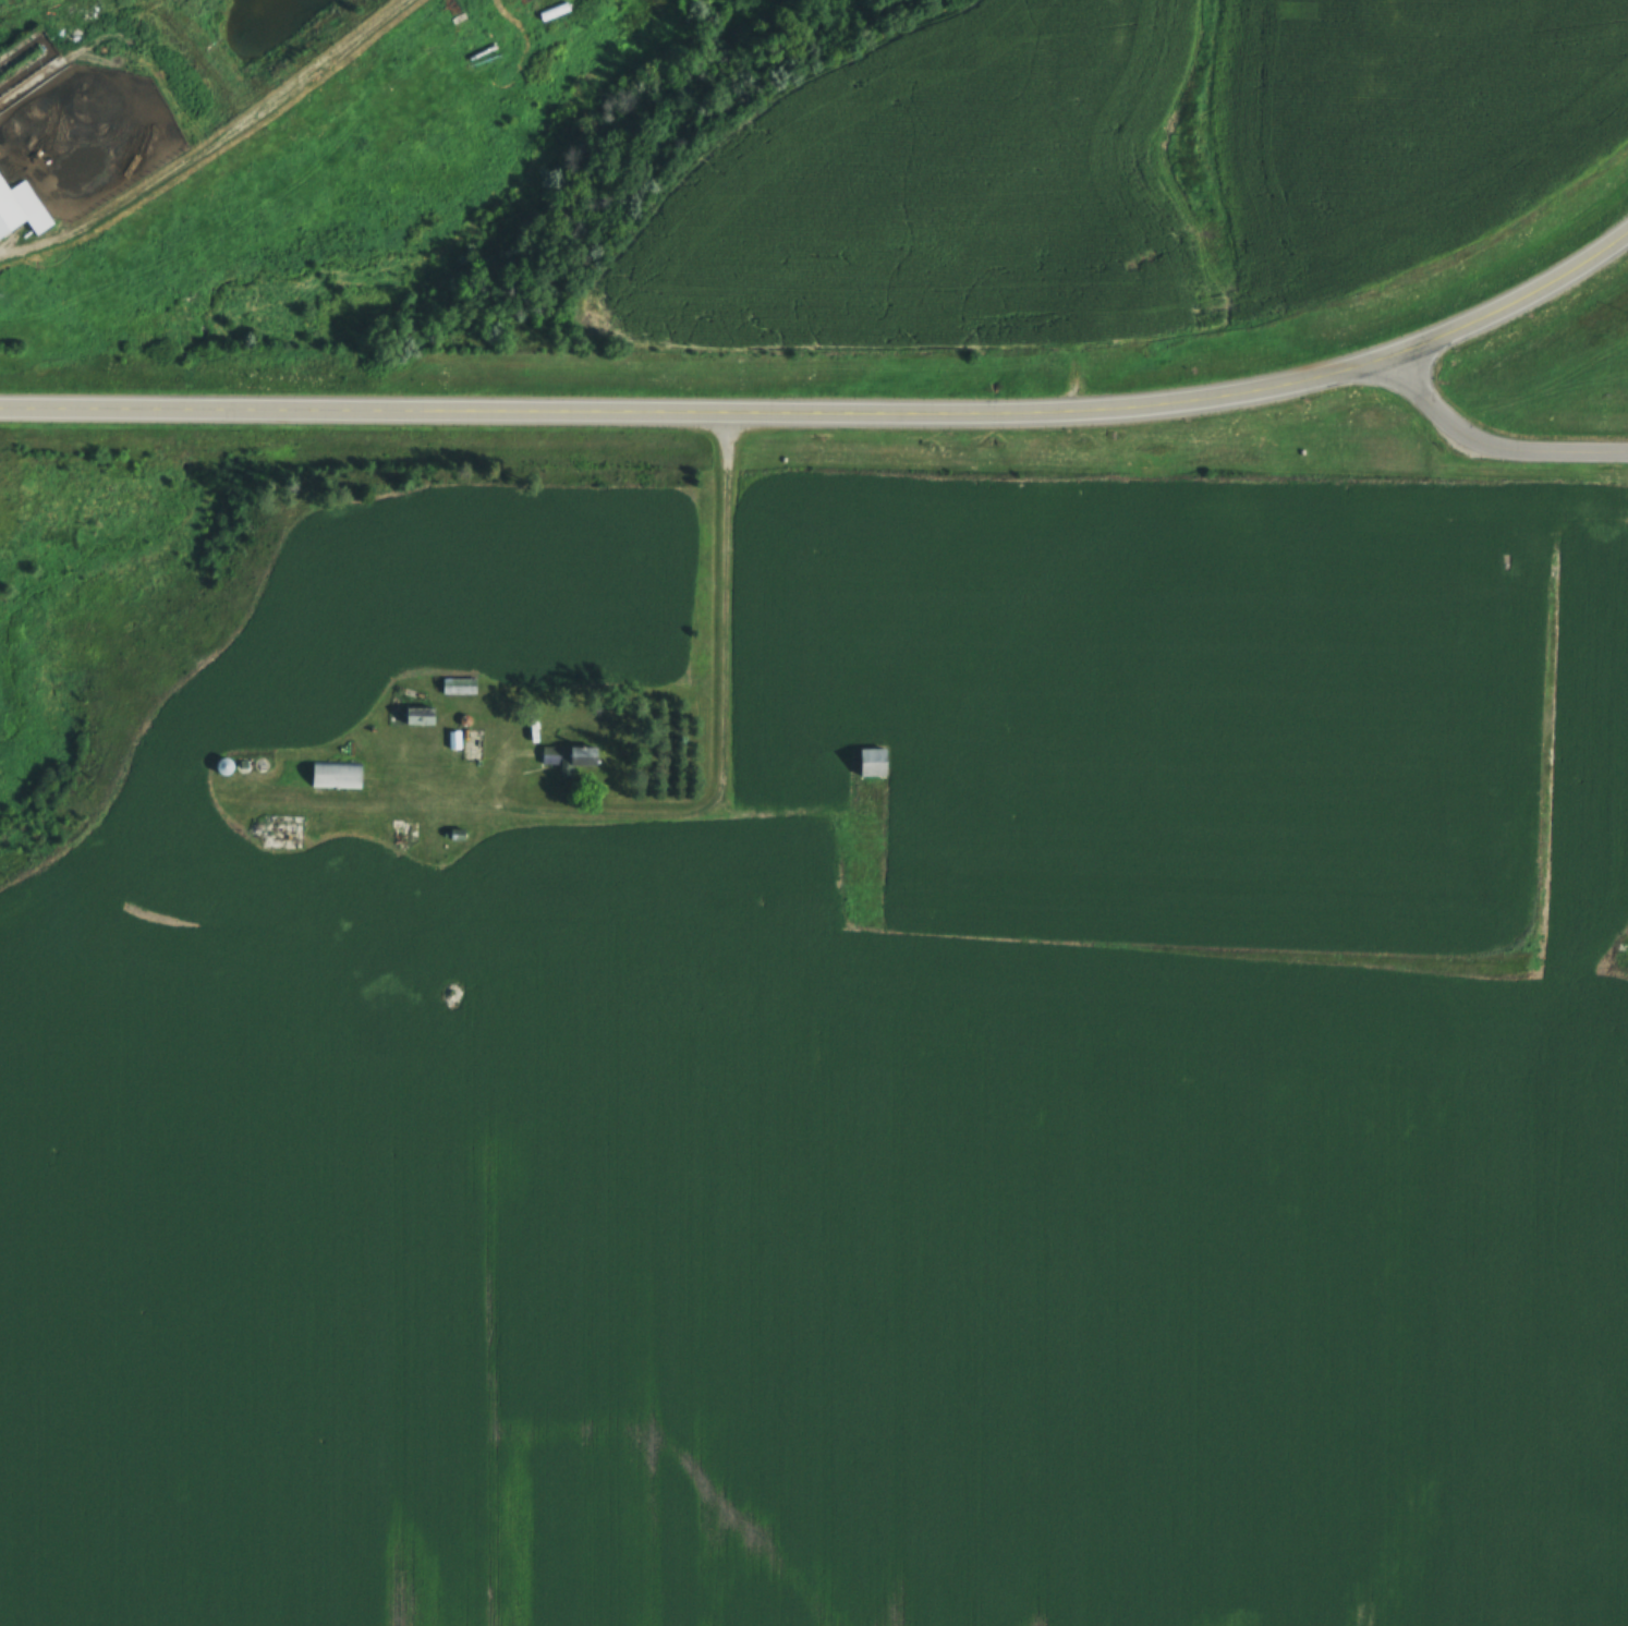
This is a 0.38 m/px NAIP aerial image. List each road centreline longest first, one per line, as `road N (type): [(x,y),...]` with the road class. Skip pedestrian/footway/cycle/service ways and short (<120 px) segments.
road 1 (secondary): [(1178,399),(1085,408),(0,404)]
road 2 (secondary): [(1178,399),(1389,357),(1532,303),(1627,230)]
road 3 (residential): [(1627,452),(1496,445),(1453,421),(1389,357)]

